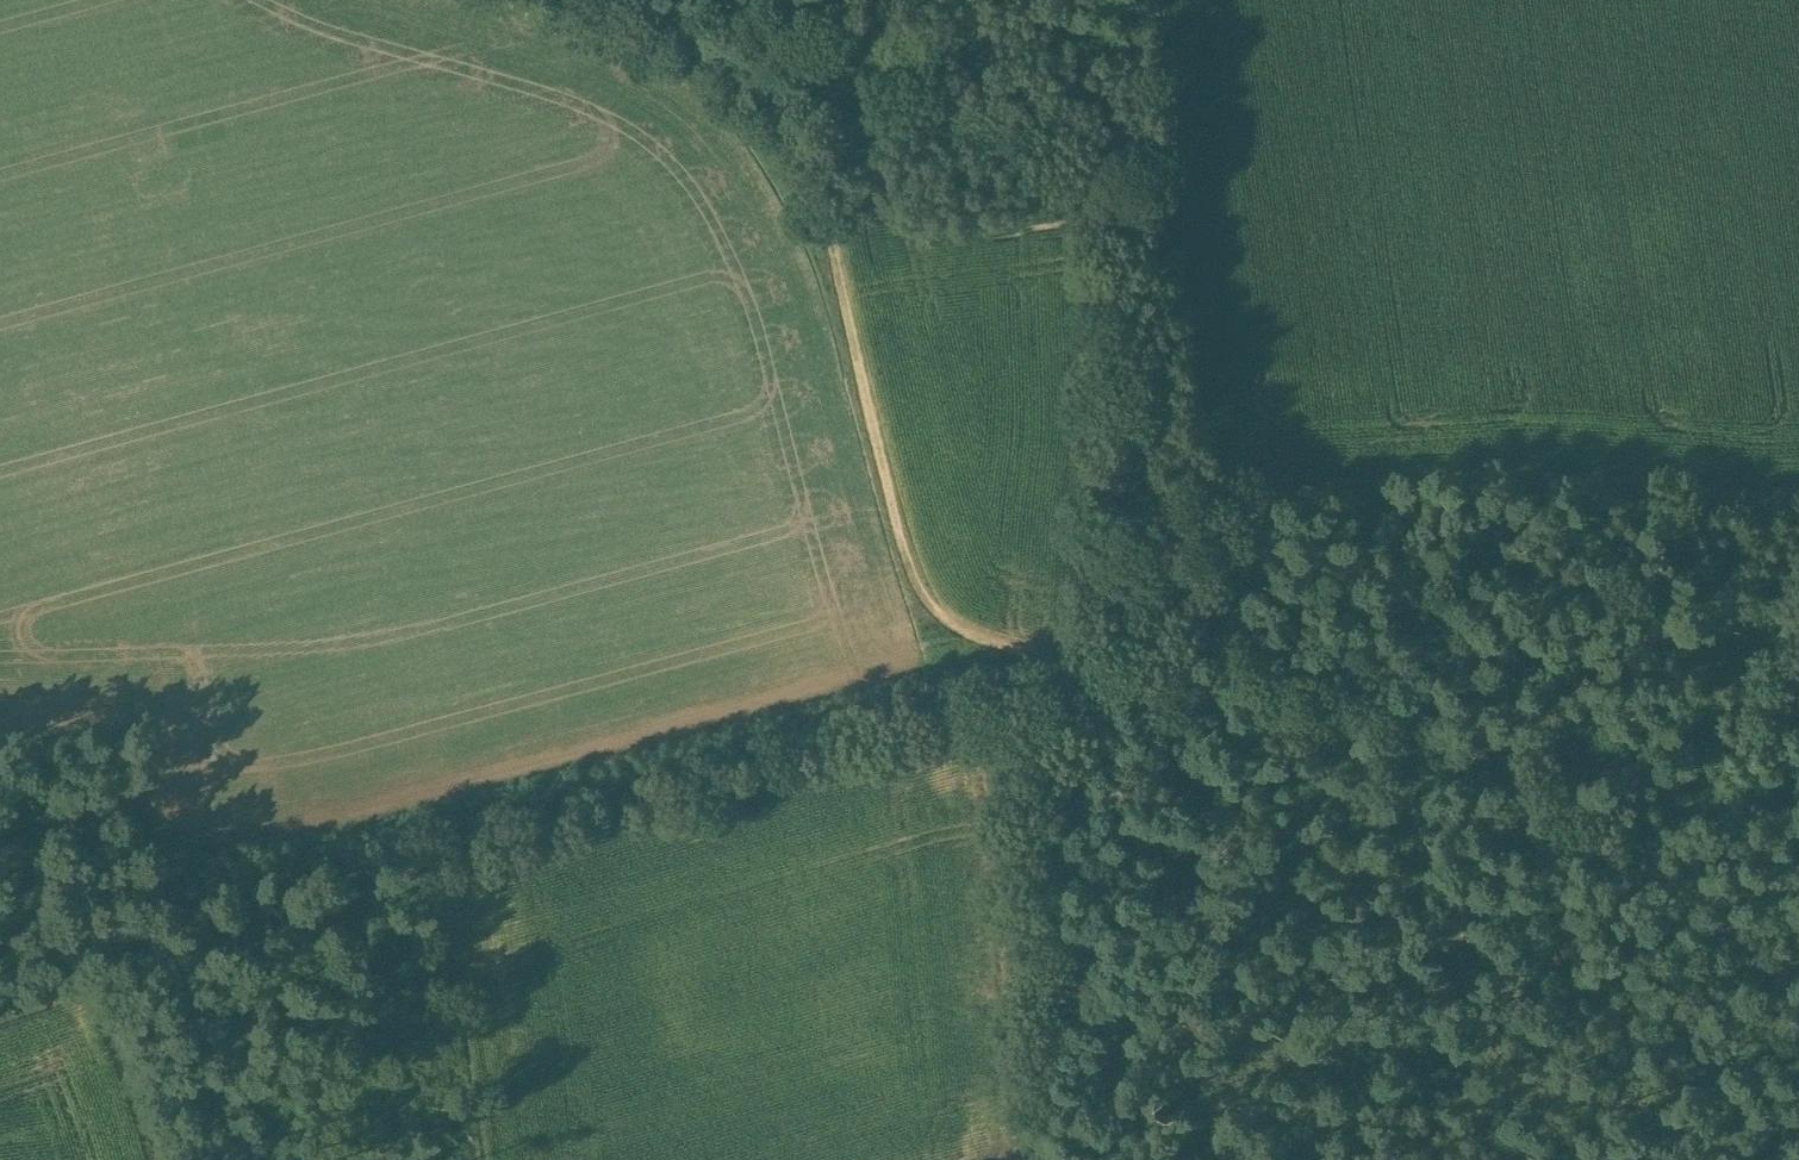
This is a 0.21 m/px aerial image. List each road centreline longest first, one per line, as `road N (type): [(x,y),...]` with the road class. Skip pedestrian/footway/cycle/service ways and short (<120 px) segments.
road 1 (track): [(508,0),(627,39),(749,112),(807,182),(913,588),(952,628),(1006,654),(1110,676)]
road 2 (track): [(1110,676),(1470,736),(1541,770),(1798,980)]

